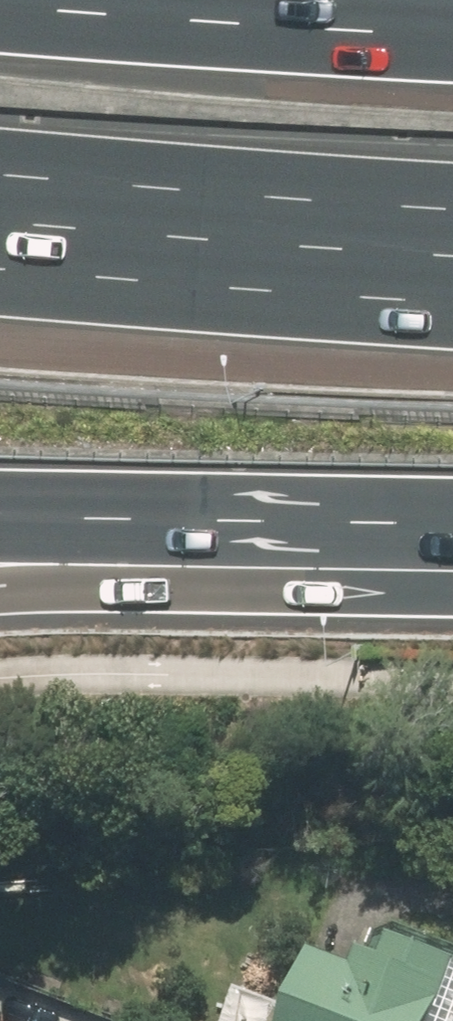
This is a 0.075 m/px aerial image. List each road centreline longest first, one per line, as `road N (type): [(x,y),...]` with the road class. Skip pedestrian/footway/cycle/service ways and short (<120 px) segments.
road 1 (motorway): [(452,205),(0,174)]
road 2 (motorway): [(0,6),(452,35)]
road 3 (motorway): [(377,542),(0,588)]
road 4 (motorway): [(377,542),(0,525)]

